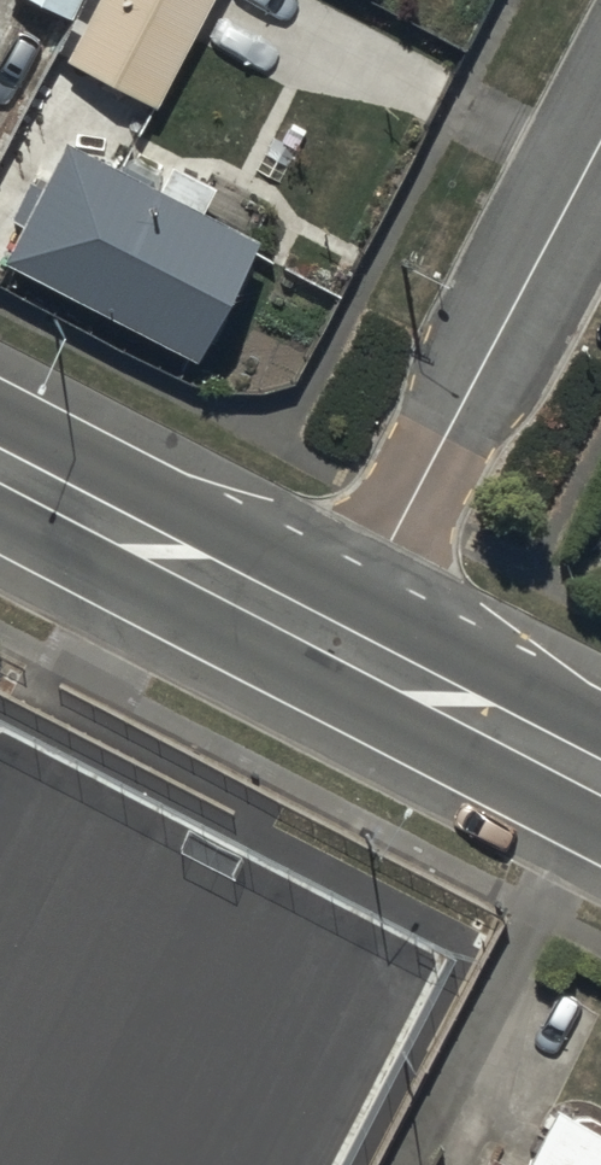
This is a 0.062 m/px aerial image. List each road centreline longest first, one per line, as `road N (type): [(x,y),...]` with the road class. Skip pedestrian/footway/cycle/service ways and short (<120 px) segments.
road 1 (residential): [(341,645),(600,145)]
road 2 (tertiary): [(0,464),(341,645)]
road 3 (tertiary): [(341,645),(600,780)]

